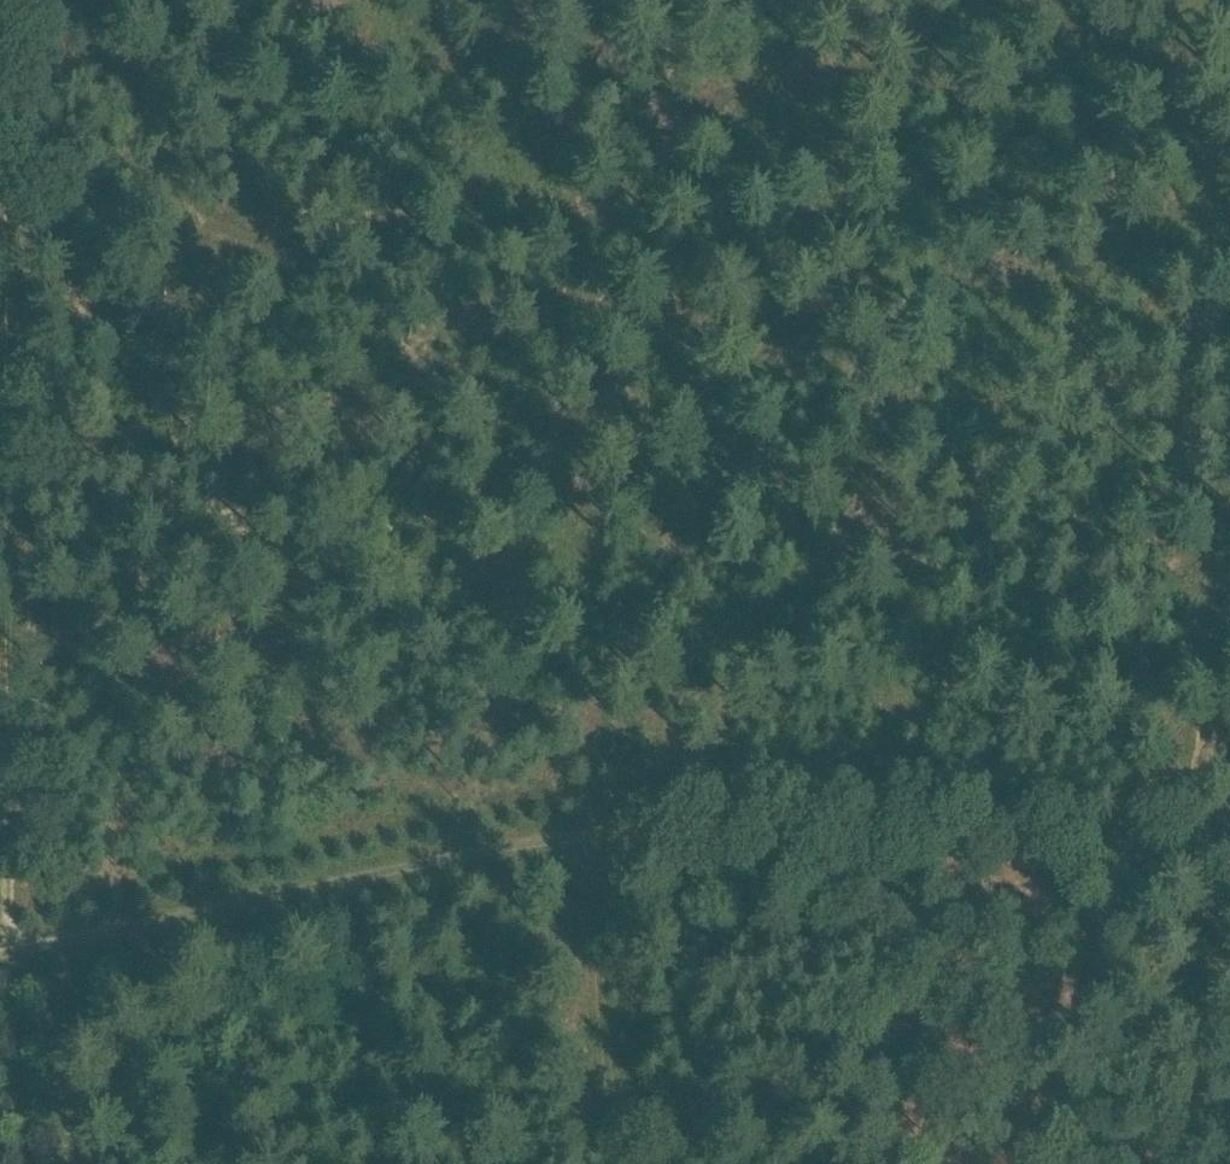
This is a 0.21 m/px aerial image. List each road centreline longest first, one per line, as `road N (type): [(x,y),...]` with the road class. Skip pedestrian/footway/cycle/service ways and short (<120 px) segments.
road 1 (track): [(0,955),(512,860),(594,852),(889,839),(1229,855)]
road 2 (track): [(1175,1163),(1181,852),(1229,119)]
road 3 (track): [(8,953),(1,0)]
road 4 (track): [(594,852),(625,1163)]

